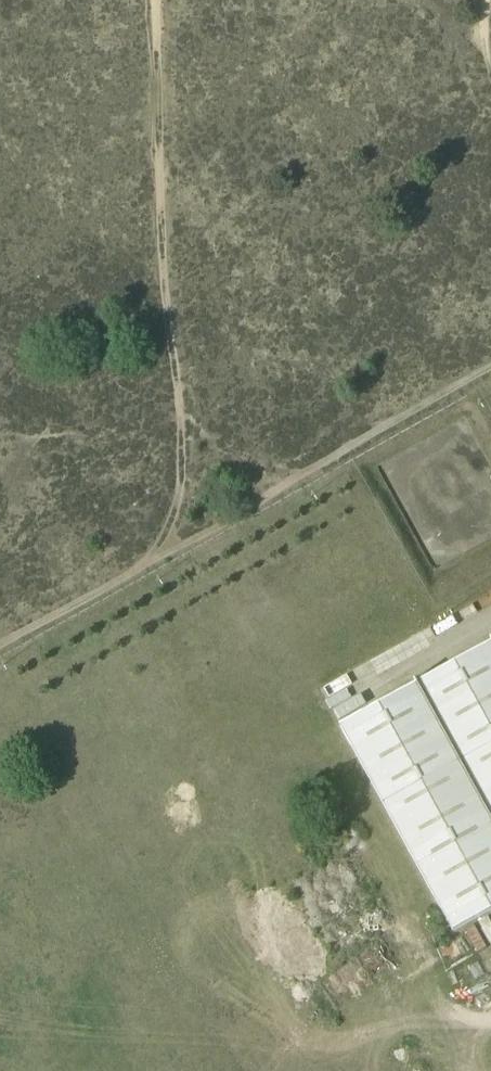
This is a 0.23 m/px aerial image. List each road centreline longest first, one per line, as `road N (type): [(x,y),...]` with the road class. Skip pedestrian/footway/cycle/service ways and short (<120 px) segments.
road 1 (track): [(145,561),(172,485),(154,0)]
road 2 (track): [(490,367),(0,642)]
road 3 (track): [(296,477),(173,427)]

